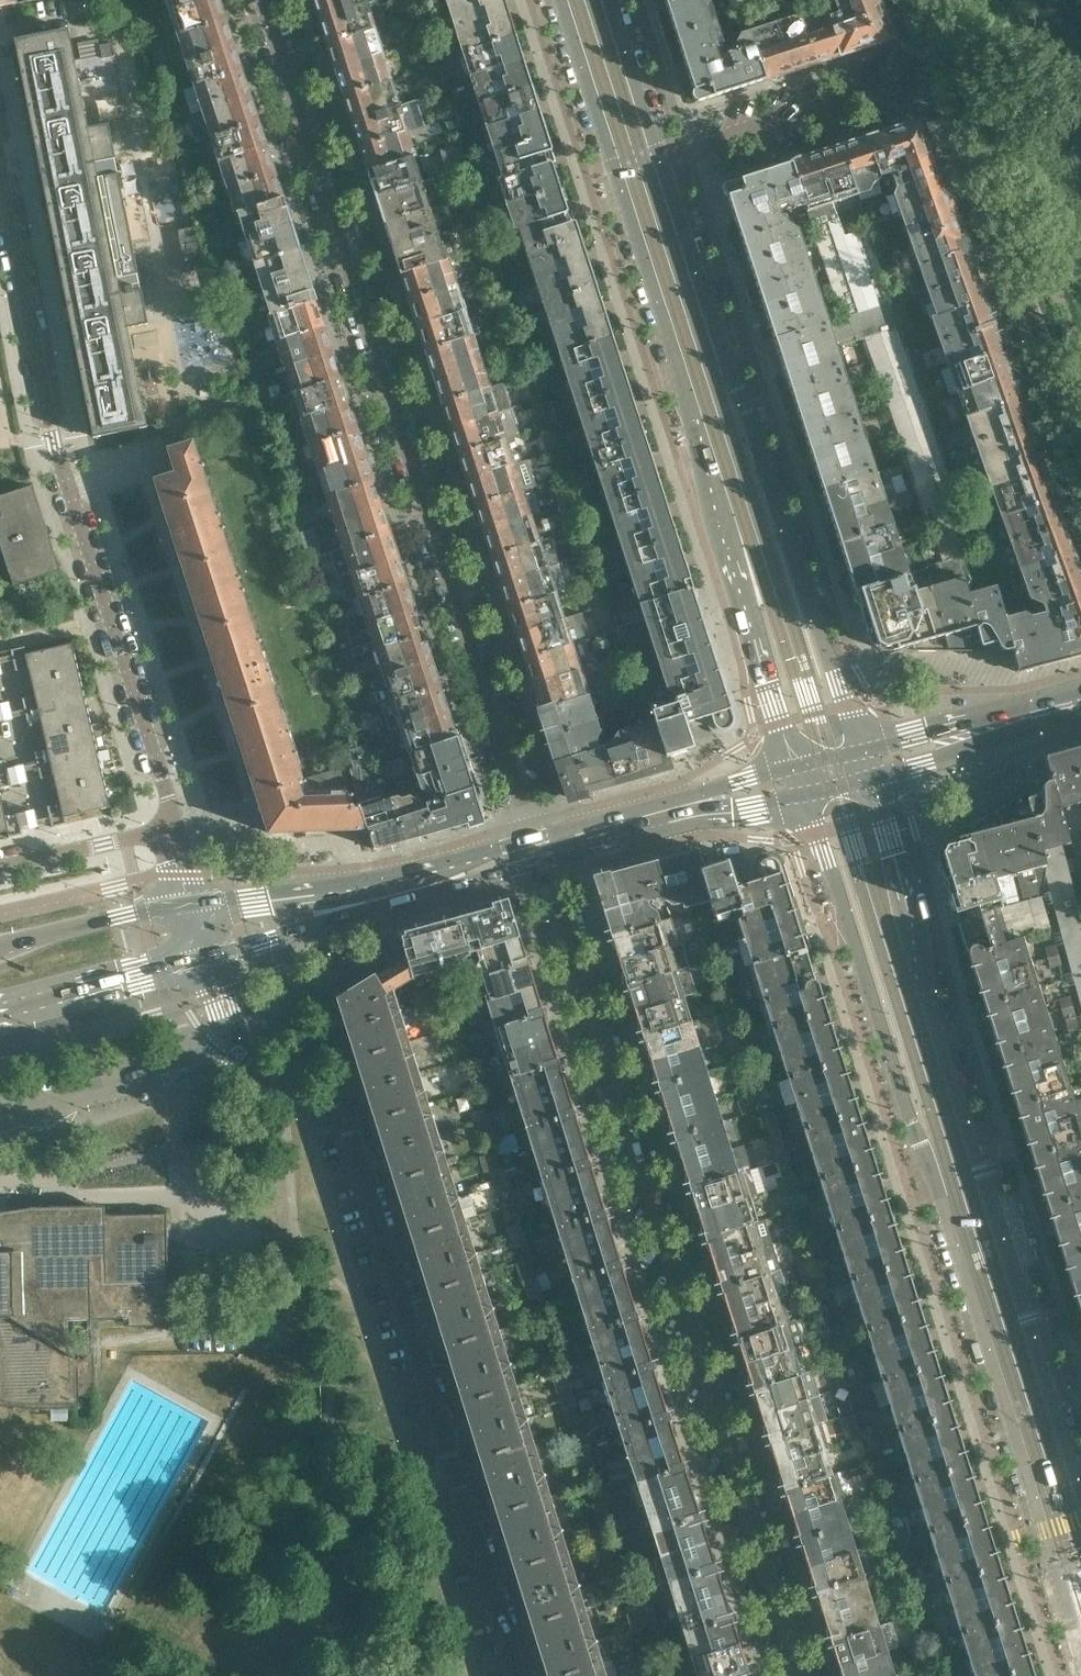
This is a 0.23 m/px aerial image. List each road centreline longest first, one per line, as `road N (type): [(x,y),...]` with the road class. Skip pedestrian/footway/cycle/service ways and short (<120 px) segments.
road 1 (tertiary): [(804,800),(887,1023),(1080,1646)]
road 2 (residential): [(262,0),(537,837)]
road 3 (residential): [(545,858),(797,1675)]
road 4 (tertiary): [(1080,1464),(927,1006),(871,781)]
road 5 (residential): [(517,1675),(345,1122),(234,1045)]
road 6 (residential): [(171,827),(167,787),(58,455),(0,169)]
road 7 (tertiary): [(857,748),(660,161)]
road 8 (tertiary): [(618,174),(794,766)]
road 9 (residential): [(923,74),(941,92),(967,152),(1080,472)]
road 10 (secondary): [(537,837),(372,886),(192,900)]
road 11 (secondary): [(209,957),(545,858)]
road 12 (residential): [(660,161),(923,74)]
road 13 (secondary): [(794,766),(537,837)]
road 14 (secondary): [(545,858),(695,816),(804,800)]
road 15 (secondary): [(1080,688),(857,748)]
road 16 (residential): [(223,1058),(0,1114)]
road 17 (secondary): [(871,781),(1080,711)]
road 18 (secondary): [(0,1010),(209,957)]
road 19 (secondary): [(192,900),(0,947)]
road 20 (tertiary): [(562,0),(618,174)]
road 21 (residential): [(0,868),(171,827)]
road 22 (tertiary): [(660,161),(611,0)]

